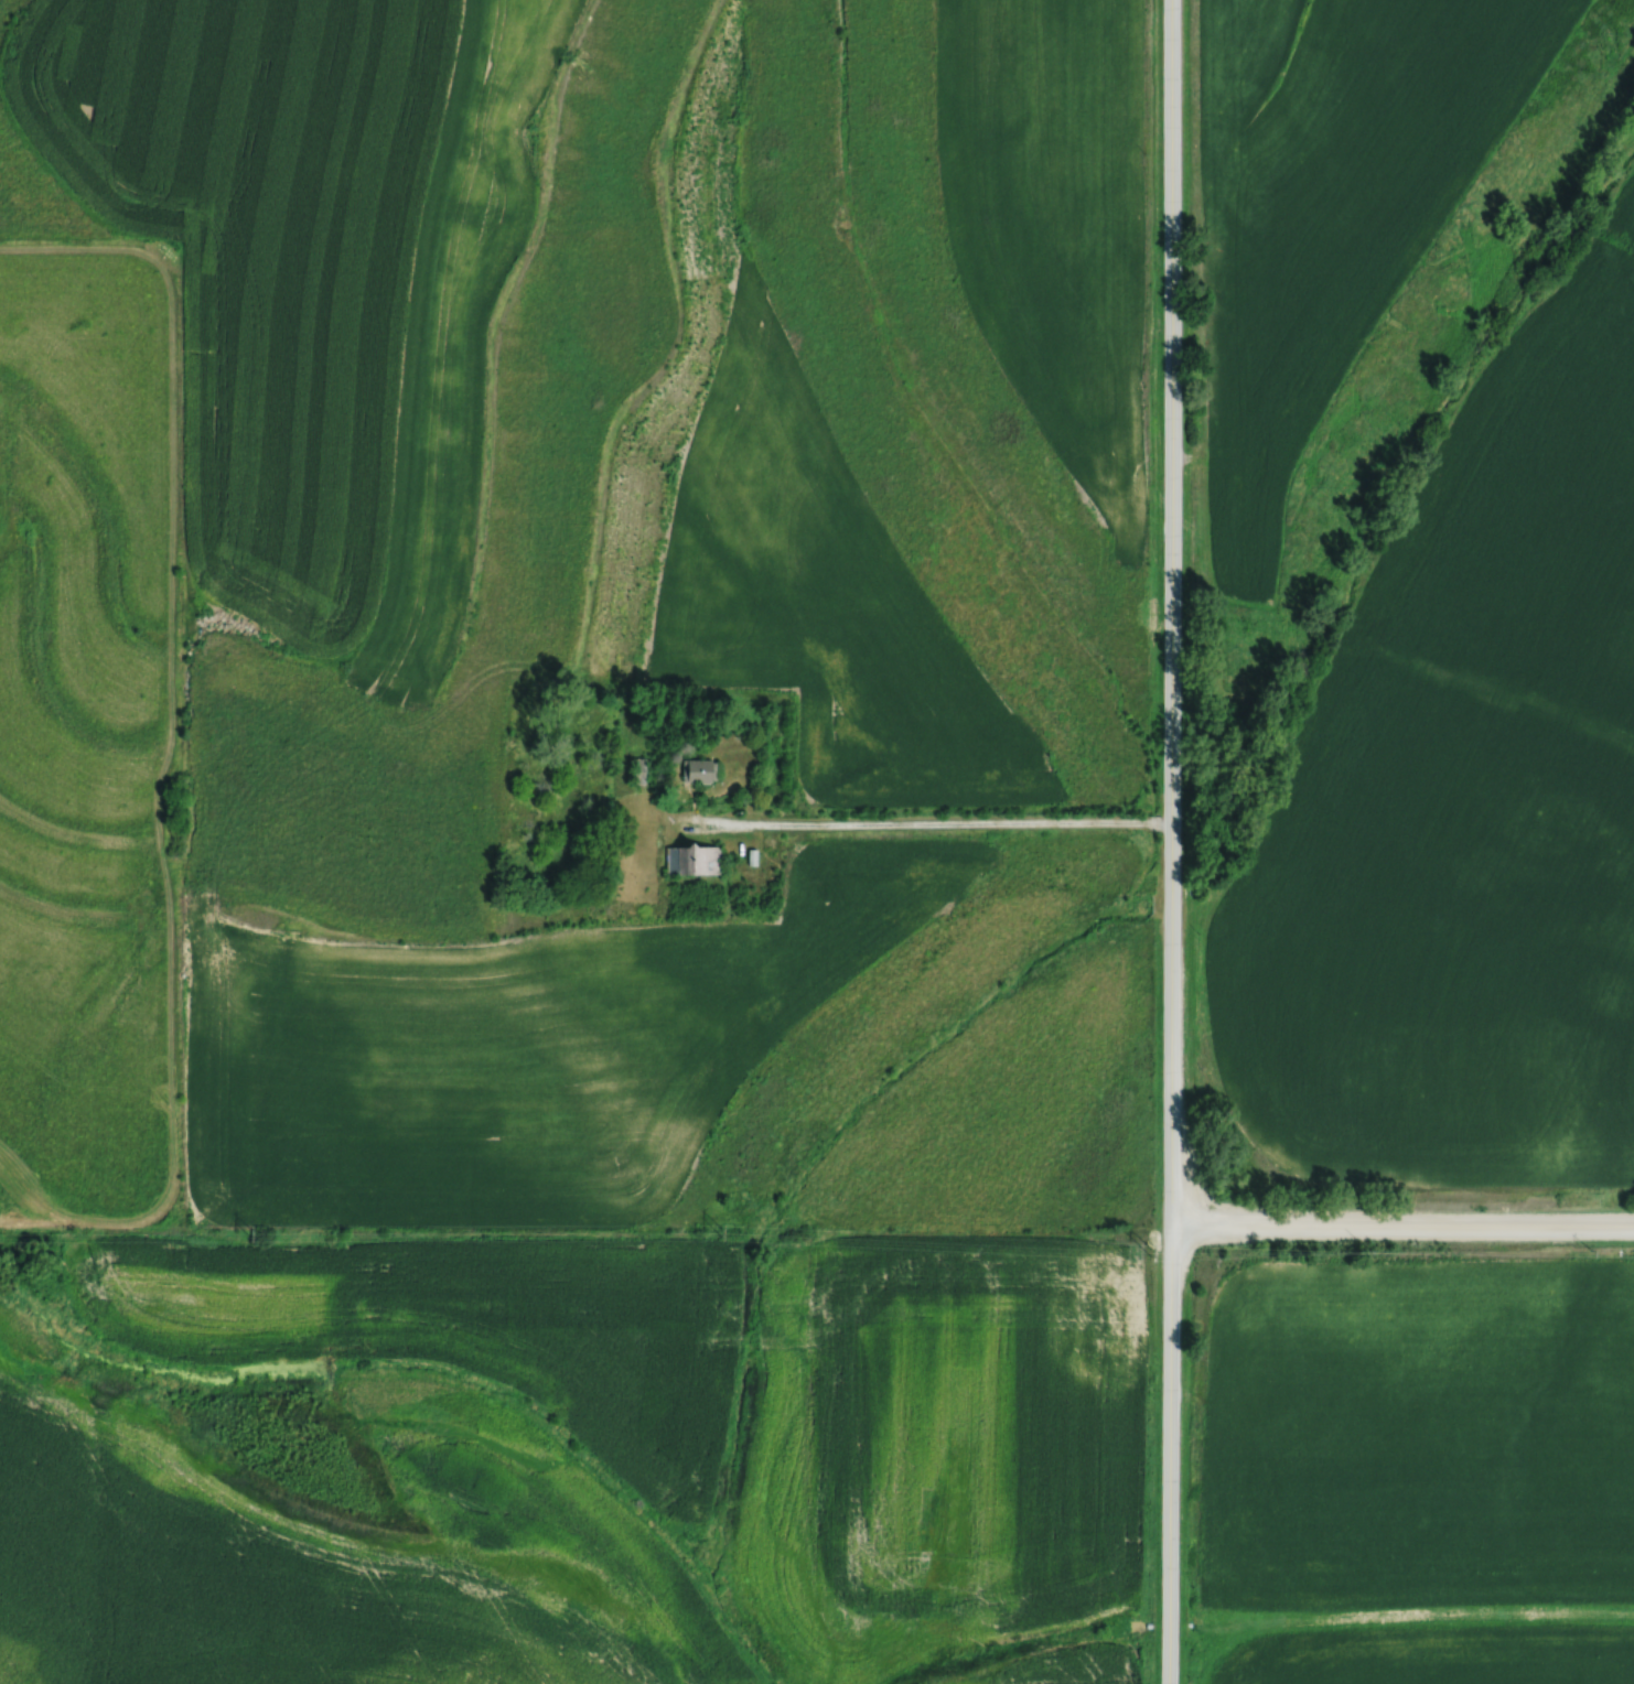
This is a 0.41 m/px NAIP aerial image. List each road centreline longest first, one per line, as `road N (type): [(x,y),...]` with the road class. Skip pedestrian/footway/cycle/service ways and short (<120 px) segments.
road 1 (tertiary): [(1171,0),(1168,1683)]
road 2 (tertiary): [(1173,1227),(1633,1225)]

